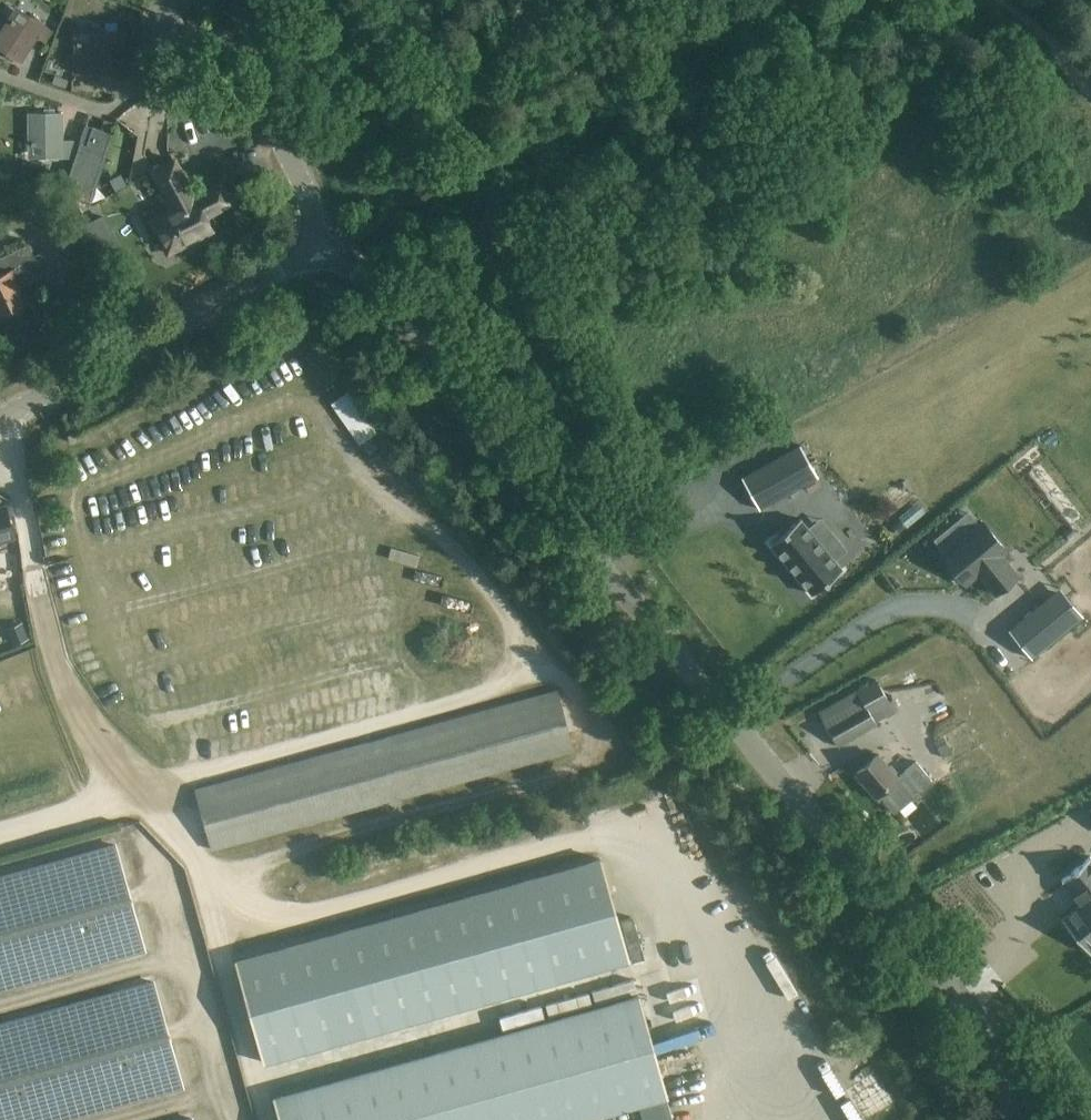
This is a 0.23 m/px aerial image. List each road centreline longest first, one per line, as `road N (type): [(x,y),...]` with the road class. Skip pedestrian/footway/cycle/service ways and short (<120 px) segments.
road 1 (unclassified): [(1066,1119),(357,266),(315,247)]
road 2 (unclassified): [(0,419),(315,247)]
road 3 (unclassified): [(315,247),(316,210),(262,96),(247,0)]

